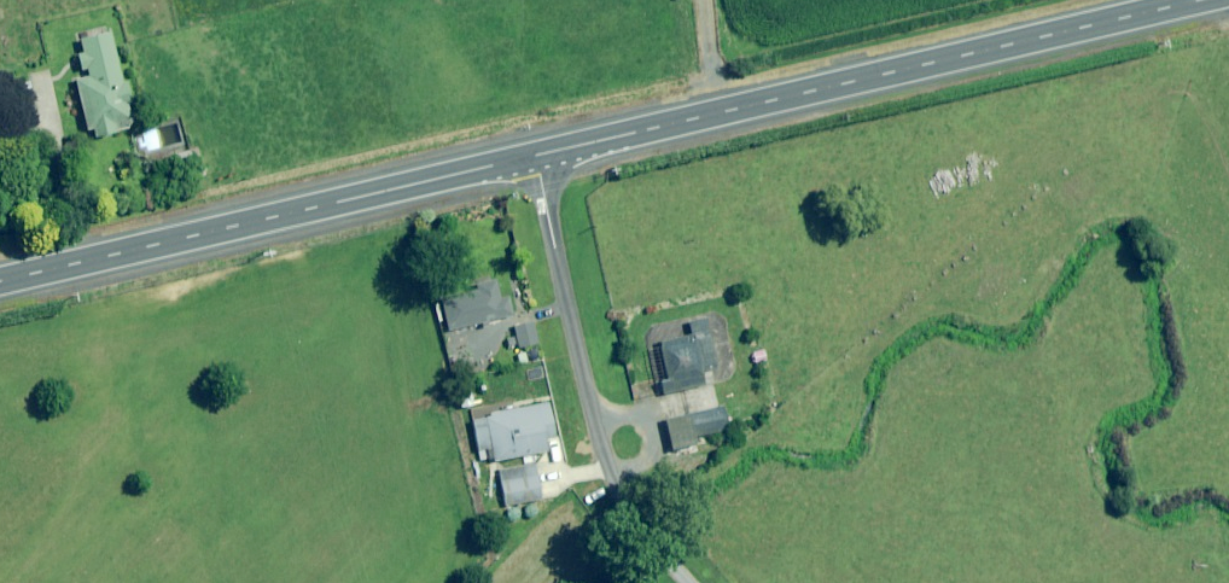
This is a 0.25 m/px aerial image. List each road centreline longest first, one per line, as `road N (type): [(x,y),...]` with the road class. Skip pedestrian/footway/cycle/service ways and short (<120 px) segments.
road 1 (trunk): [(1204,0),(538,156)]
road 2 (trunk): [(538,156),(0,282)]
road 3 (unclassified): [(686,582),(620,492),(598,437),(538,156)]

